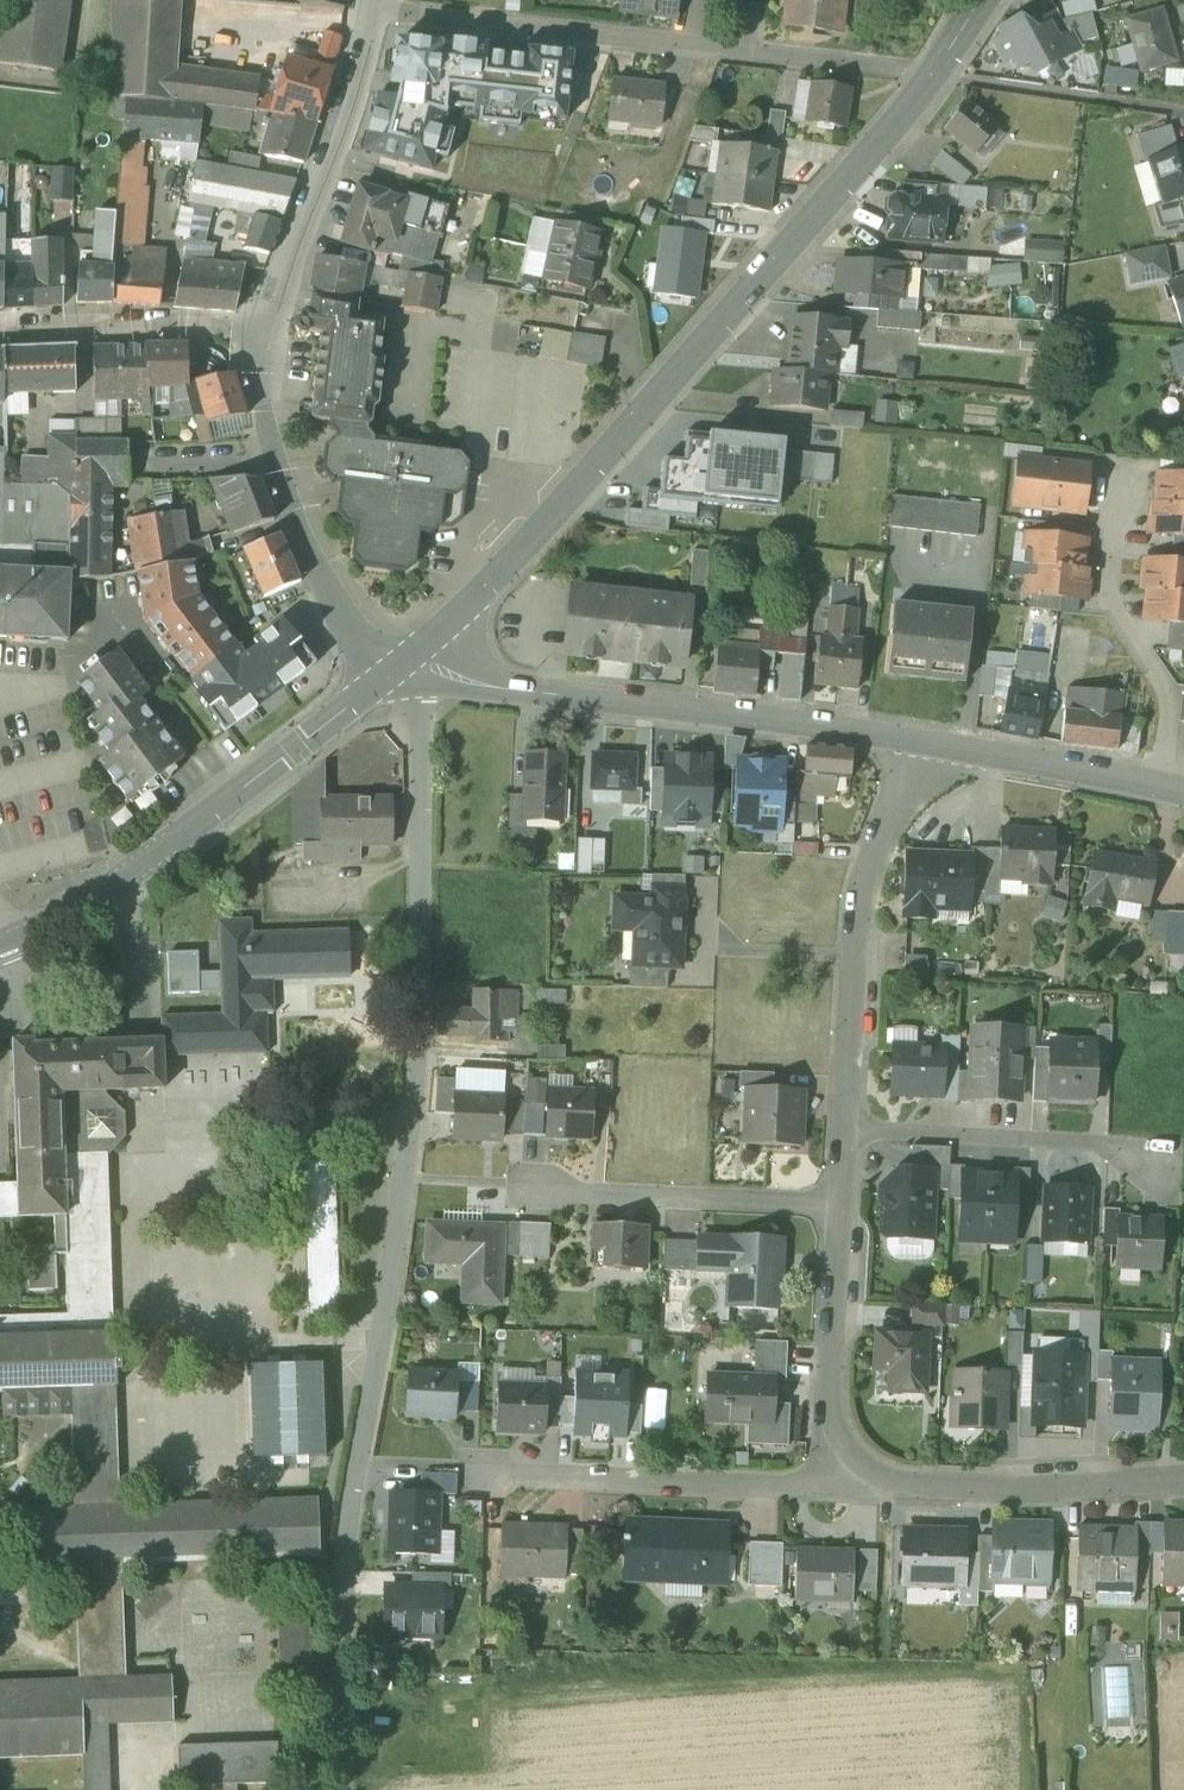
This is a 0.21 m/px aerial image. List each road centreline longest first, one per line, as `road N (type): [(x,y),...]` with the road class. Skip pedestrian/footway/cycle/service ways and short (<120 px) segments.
road 1 (unclassified): [(397,667),(417,703),(419,736),(418,1028),(405,1180),(357,1461),(343,1648),(343,1789)]
road 2 (tertiary): [(413,653),(933,73)]
road 3 (tertiary): [(919,741),(480,685),(440,673),(413,653)]
road 4 (tertiary): [(1,944),(144,864),(397,667)]
road 5 (residential): [(845,1129),(863,898),(919,741)]
road 6 (residential): [(738,55),(371,8)]
road 7 (residential): [(1183,1479),(828,1489)]
road 8 (residential): [(371,8),(262,333)]
road 9 (residential): [(828,1489),(491,1477)]
road 10 (residential): [(841,1203),(523,1190)]
road 11 (residential): [(845,1129),(1159,1150)]
road 12 (residential): [(828,1489),(841,1203)]
road 13 (tertiary): [(1183,793),(919,741)]
road 14 (residential): [(262,333),(111,324),(0,331)]
road 15 (residential): [(397,667),(348,625),(329,591),(276,444)]
road 16 (residential): [(933,73),(738,55)]

